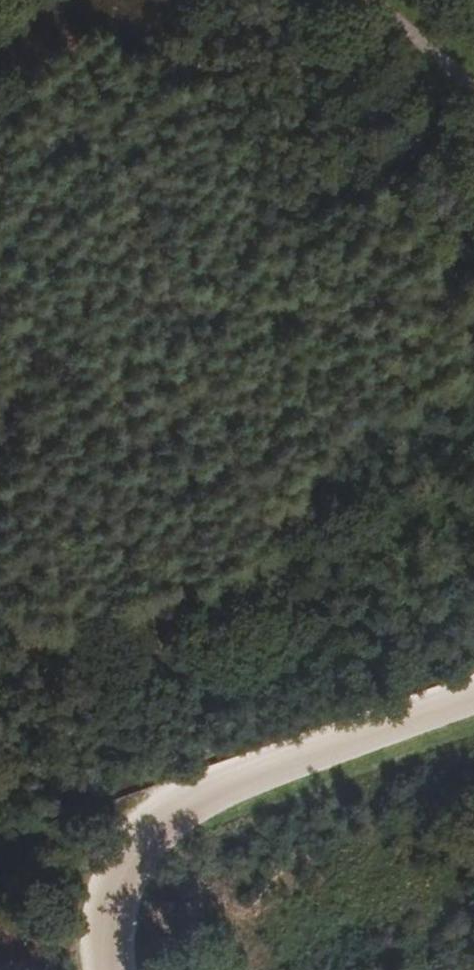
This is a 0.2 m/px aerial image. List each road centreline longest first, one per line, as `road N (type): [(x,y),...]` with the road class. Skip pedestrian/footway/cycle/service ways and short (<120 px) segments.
road 1 (track): [(109,969),(106,895),(165,817),(473,700)]
road 2 (track): [(376,0),(473,86)]

